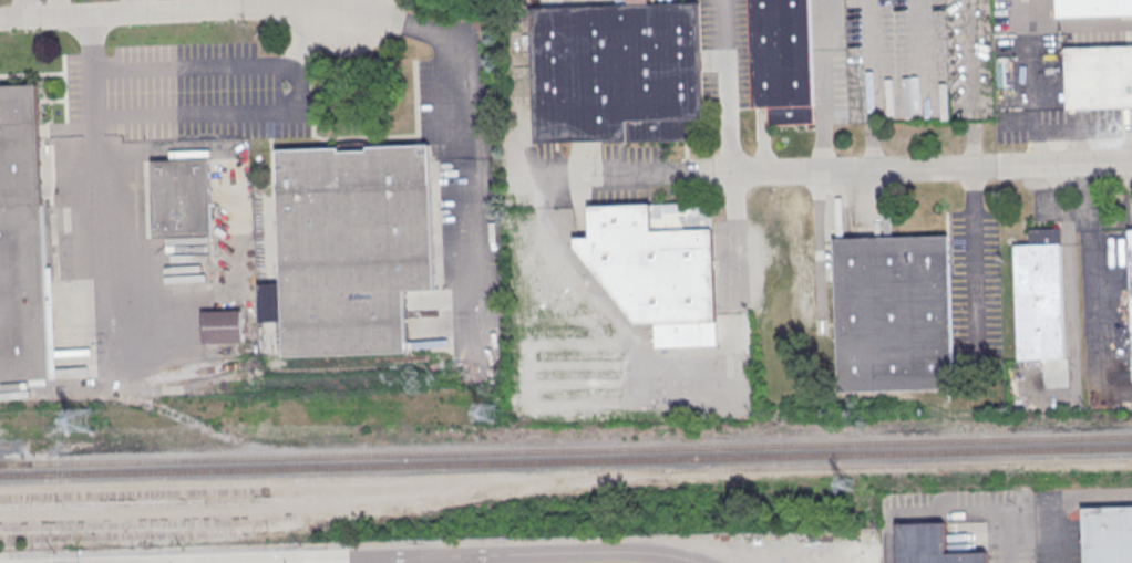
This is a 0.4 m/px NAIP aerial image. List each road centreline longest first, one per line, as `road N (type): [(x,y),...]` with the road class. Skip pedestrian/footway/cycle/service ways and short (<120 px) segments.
road 1 (residential): [(1131,162),(690,175)]
road 2 (residential): [(0,20),(348,6)]

